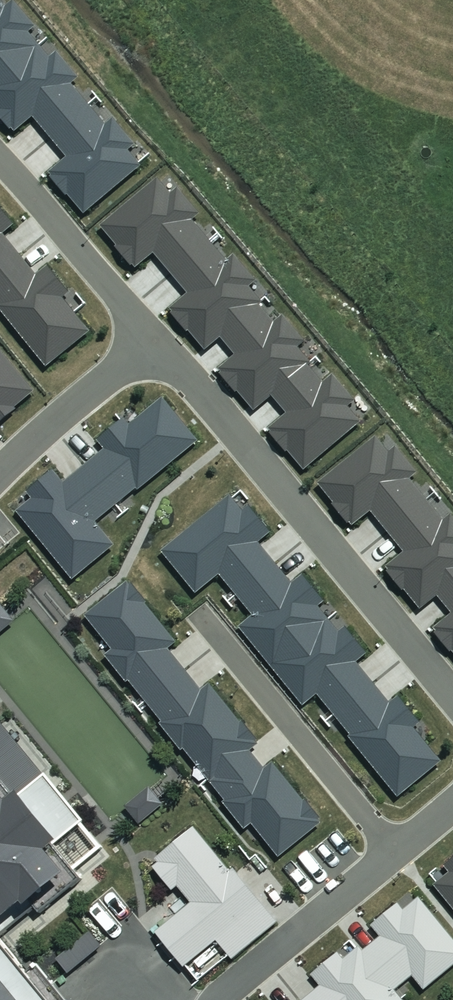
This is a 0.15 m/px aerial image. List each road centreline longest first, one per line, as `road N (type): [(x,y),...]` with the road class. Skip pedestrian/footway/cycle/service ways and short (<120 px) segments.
road 1 (residential): [(155,340),(452,698)]
road 2 (residential): [(452,802),(218,999)]
road 3 (residential): [(0,160),(155,340)]
road 4 (residential): [(0,474),(155,340)]

